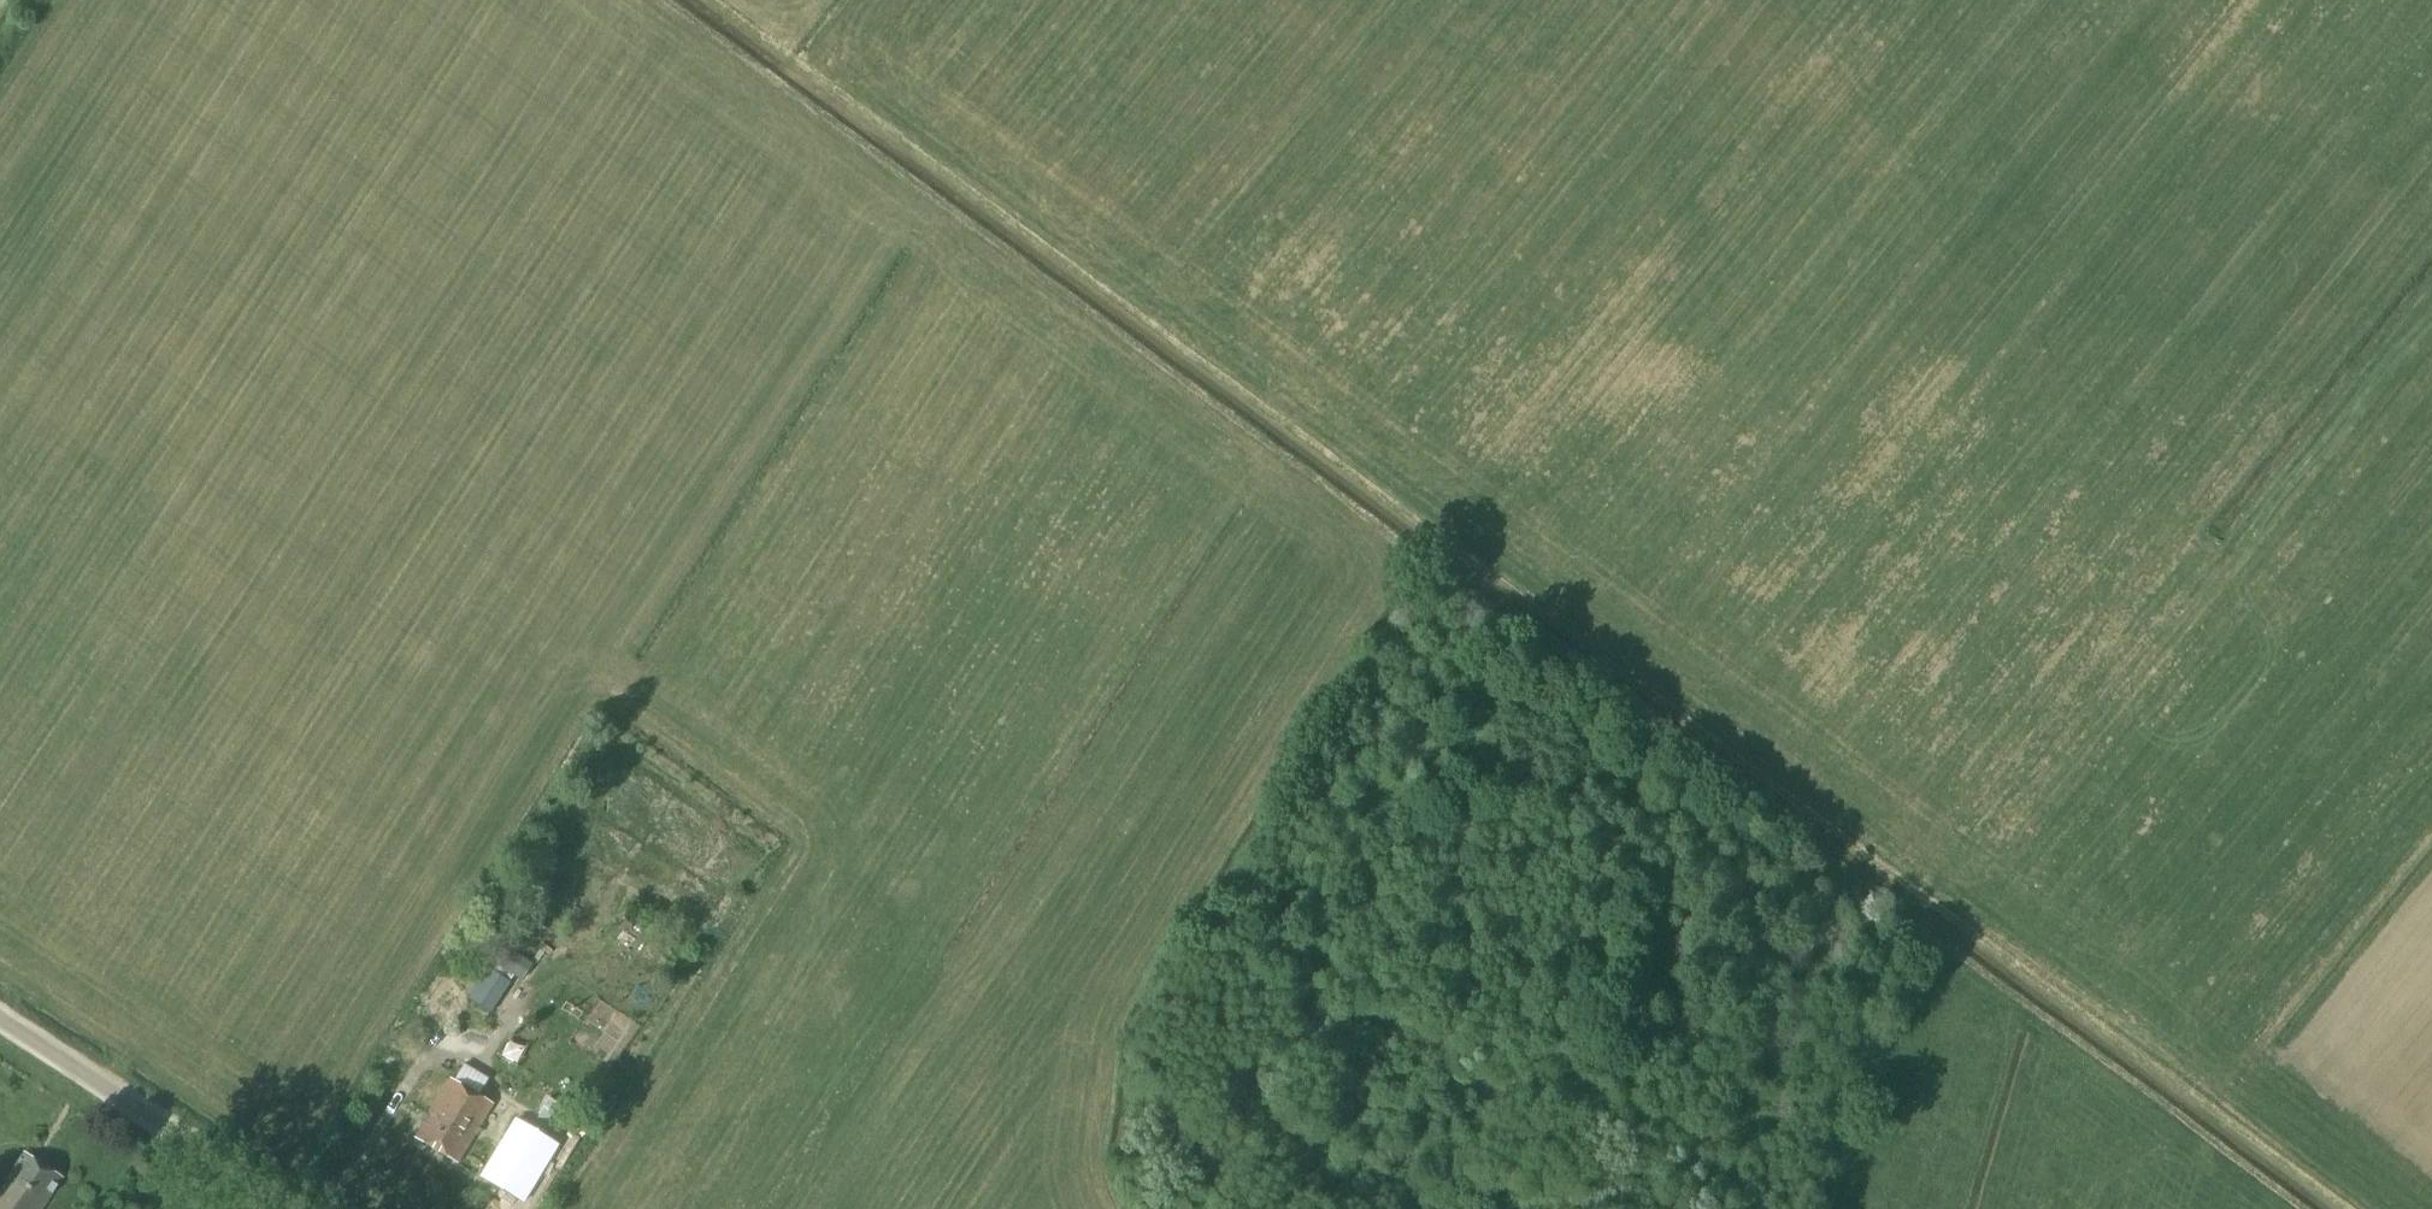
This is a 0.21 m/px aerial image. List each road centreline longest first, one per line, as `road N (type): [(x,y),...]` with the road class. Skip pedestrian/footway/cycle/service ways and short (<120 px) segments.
road 1 (unclassified): [(287,1208),(0,1022)]

